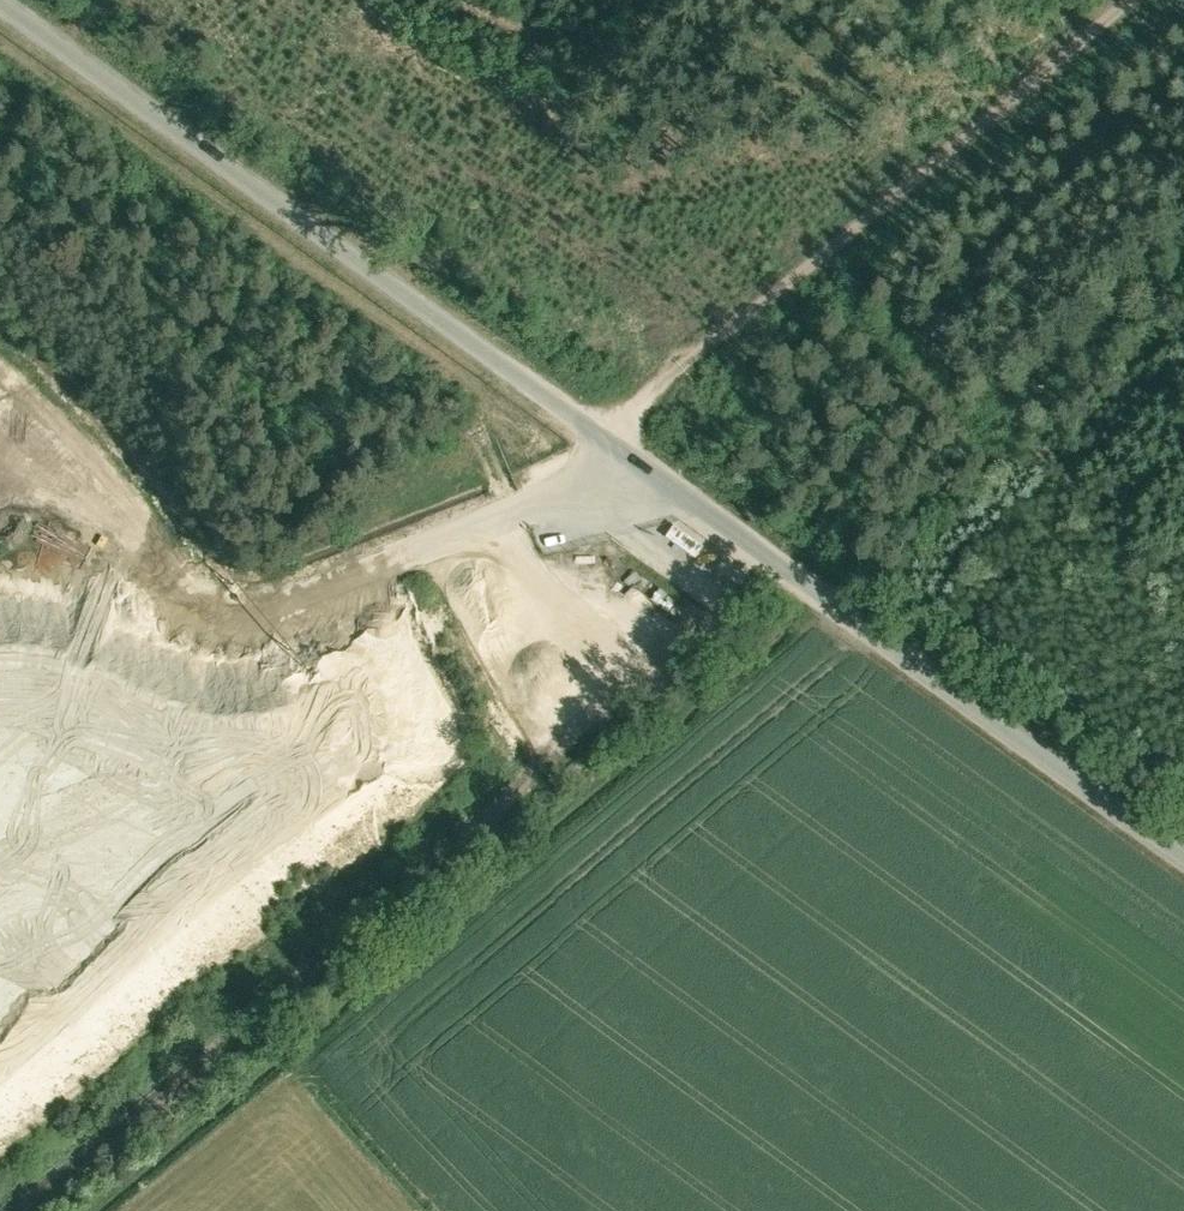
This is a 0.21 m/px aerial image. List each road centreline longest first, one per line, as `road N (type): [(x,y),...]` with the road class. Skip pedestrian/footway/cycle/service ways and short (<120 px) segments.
road 1 (unclassified): [(1183,866),(605,440),(0,11)]
road 2 (track): [(1130,0),(605,440)]

